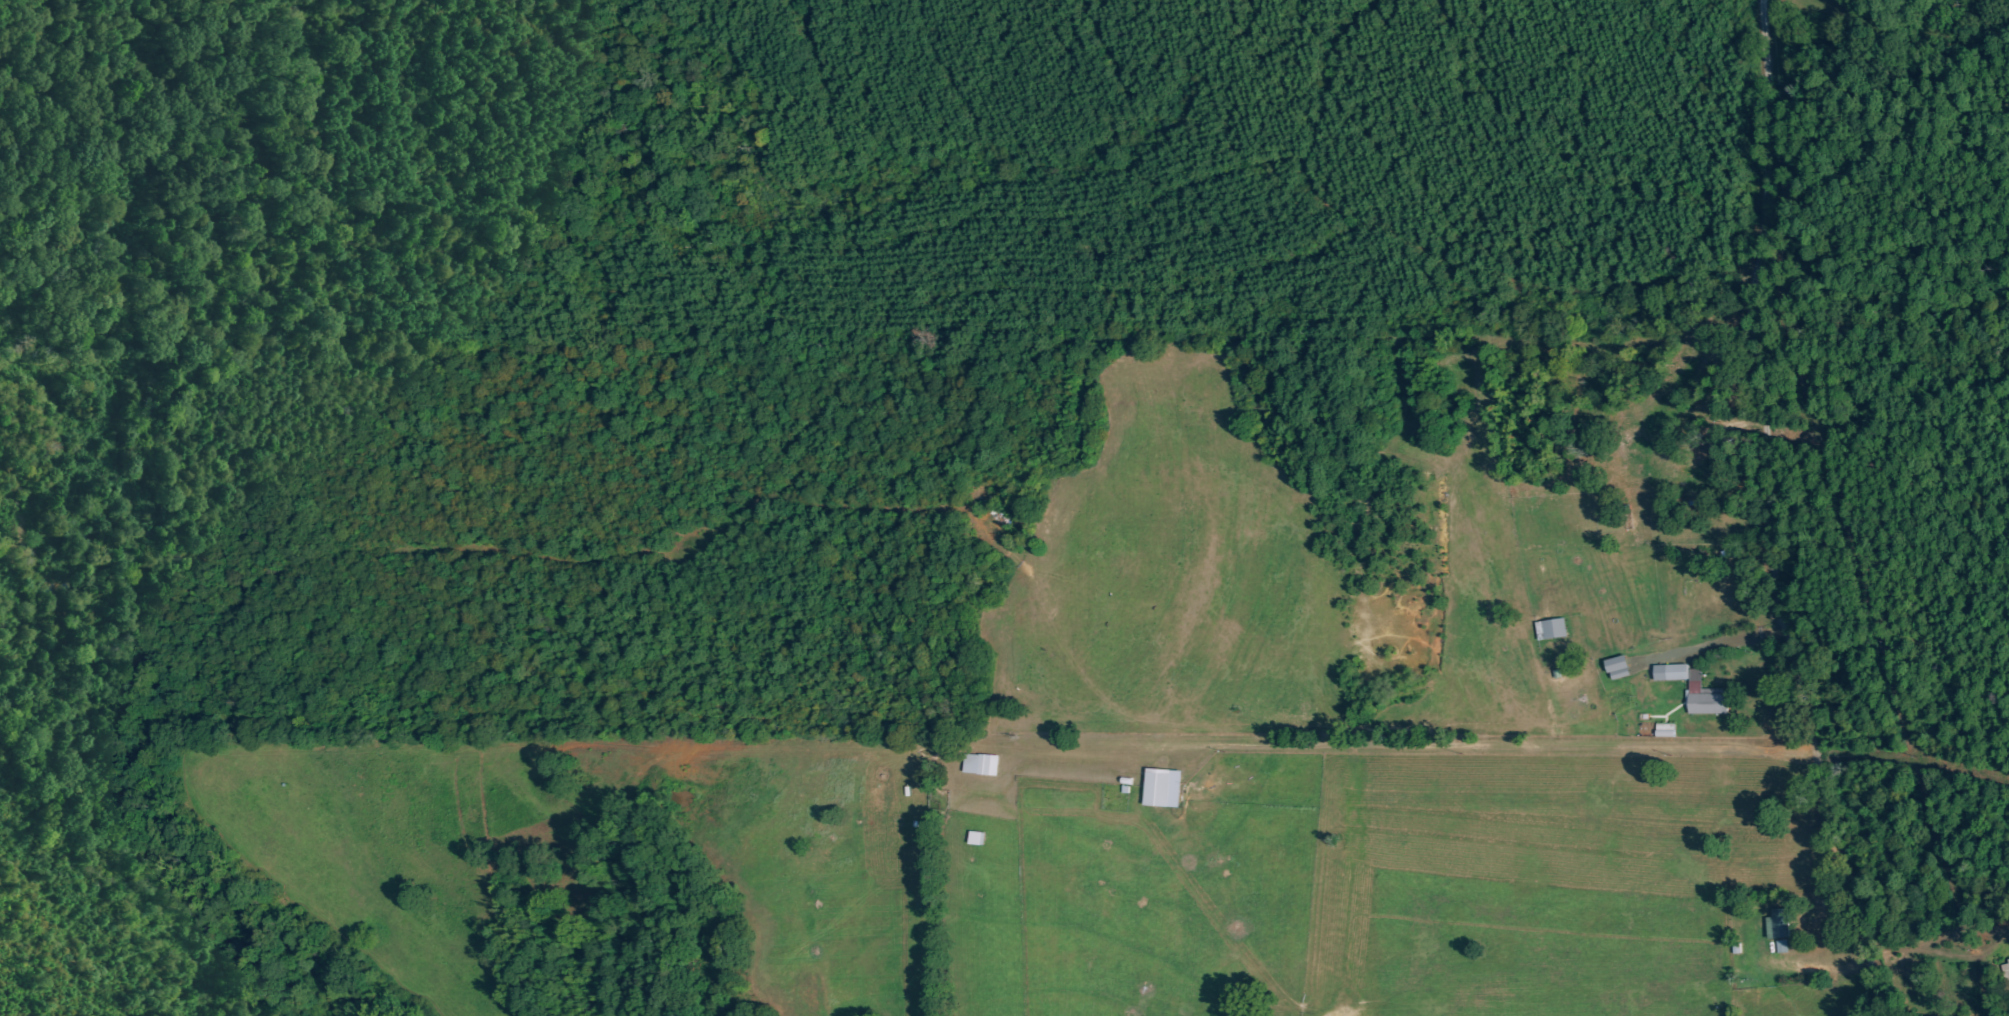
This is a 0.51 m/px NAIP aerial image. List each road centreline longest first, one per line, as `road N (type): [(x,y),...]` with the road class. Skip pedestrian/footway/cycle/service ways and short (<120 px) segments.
road 1 (residential): [(1893,1015),(1840,937),(1745,521),(1730,406),(1710,371),(1761,0)]

